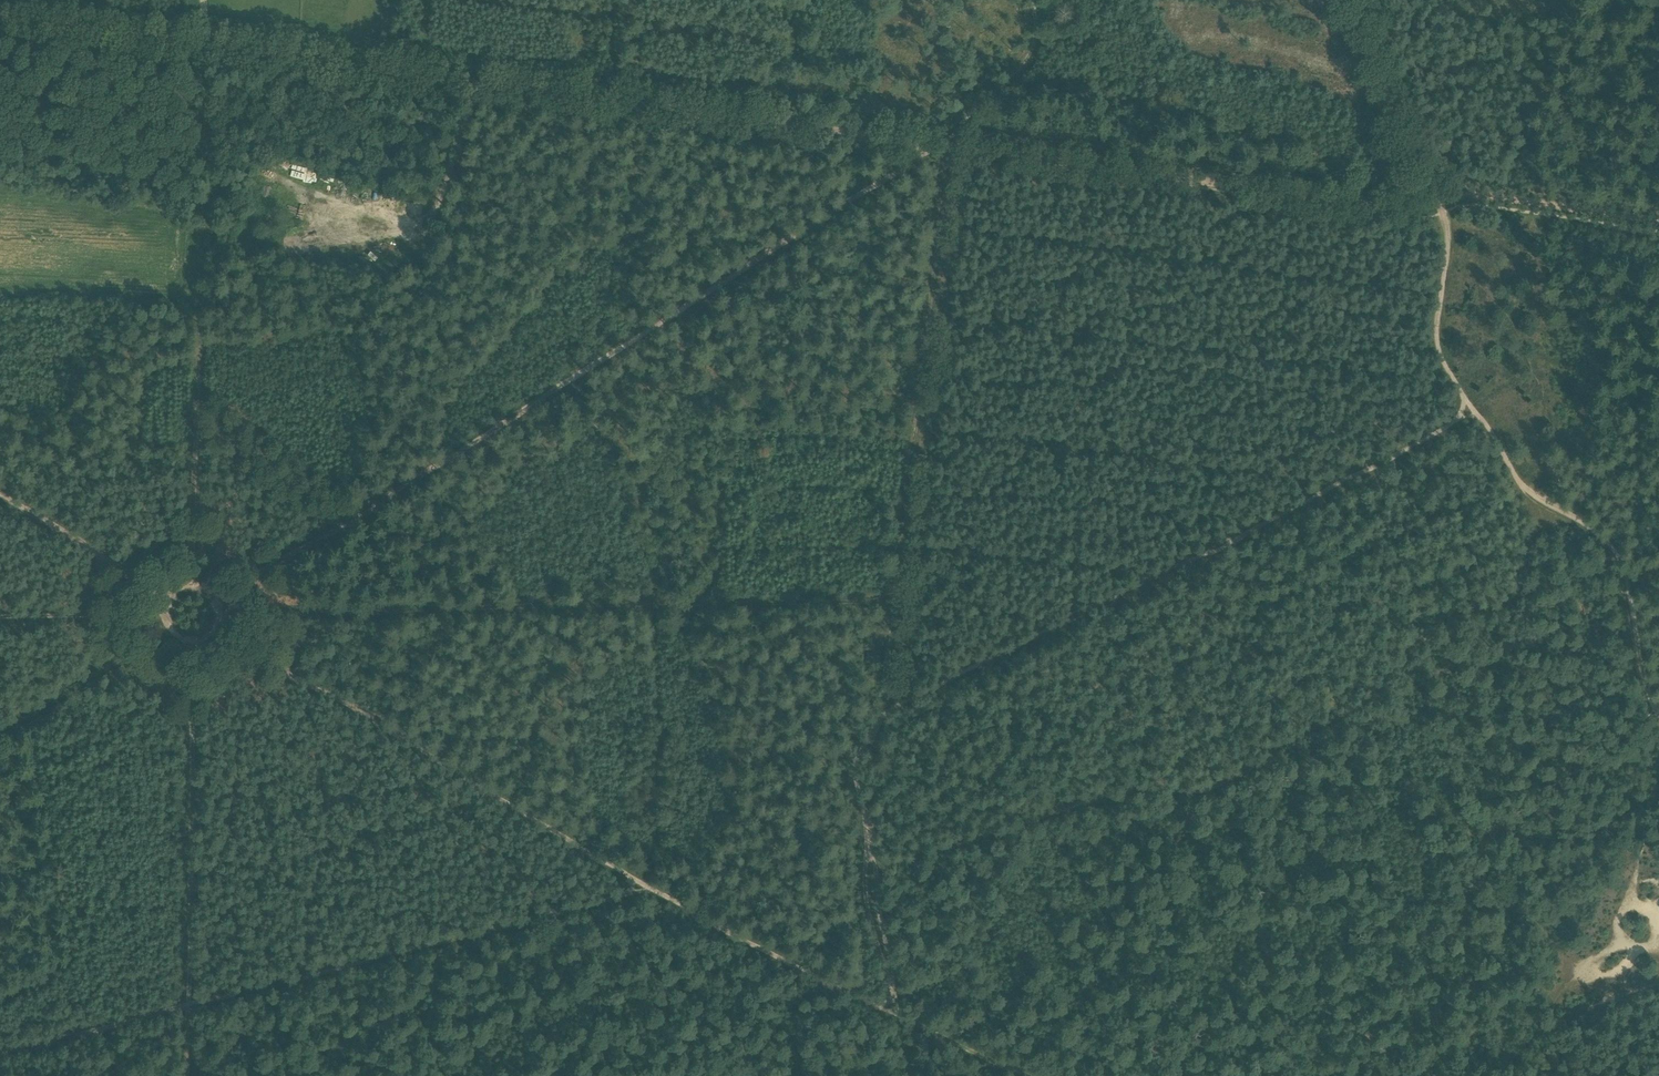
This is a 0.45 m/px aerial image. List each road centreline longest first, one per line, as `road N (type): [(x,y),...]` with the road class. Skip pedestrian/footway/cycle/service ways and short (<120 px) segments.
road 1 (track): [(194,40),(1387,207),(1427,209),(1484,195),(1658,221)]
road 2 (track): [(936,151),(566,367),(221,597)]
road 3 (track): [(1561,511),(1528,531),(1525,574),(1508,606),(1453,616),(1351,707),(1213,787),(1050,813),(864,872)]
road 4 (track): [(219,613),(895,589)]
road 5 (track): [(877,728),(922,690),(1471,411)]
road 6 (track): [(0,1053),(551,915),(642,883)]
road 7 (track): [(877,728),(936,151)]
road 8 (track): [(194,40),(207,174),(191,584)]
road 9 (track): [(642,883),(222,635)]
road 10 (track): [(1471,411),(1446,361),(1437,314),(1447,215),(1357,0)]
road 11 (track): [(194,648),(187,1075)]
road 12 (track): [(1658,701),(1613,560),(1592,531),(1528,496),(1471,411)]
road 13 (track): [(898,1011),(867,906),(855,776),(857,754),(877,728)]
road 14 (track): [(642,883),(898,1011)]
road 15 (track): [(0,11),(194,40)]
road 16 (track): [(165,594),(0,497)]
road 17 (track): [(158,611),(0,618)]
road 18 (track): [(898,1011),(1041,1075)]

